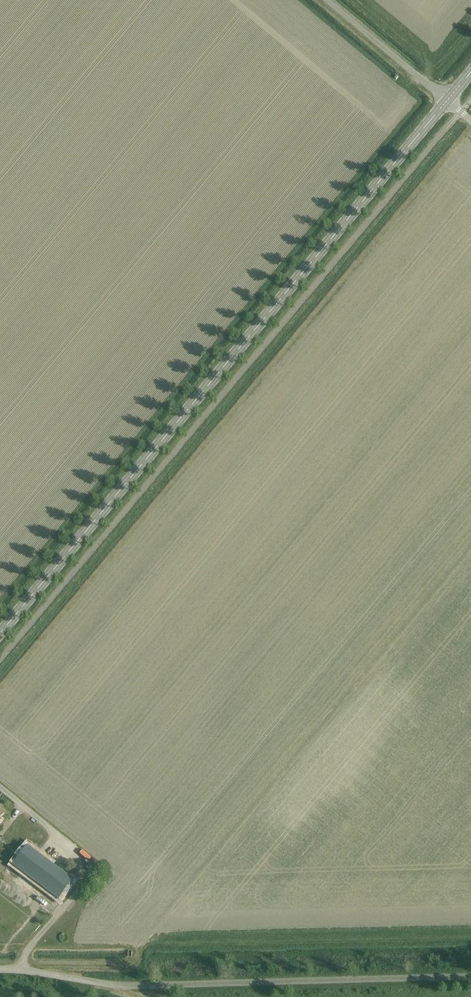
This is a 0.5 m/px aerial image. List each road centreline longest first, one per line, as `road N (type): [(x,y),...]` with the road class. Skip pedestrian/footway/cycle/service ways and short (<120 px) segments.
road 1 (tertiary): [(0,633),(446,101)]
road 2 (unclassified): [(470,978),(134,986),(0,970)]
road 3 (unclassified): [(446,101),(326,0)]

